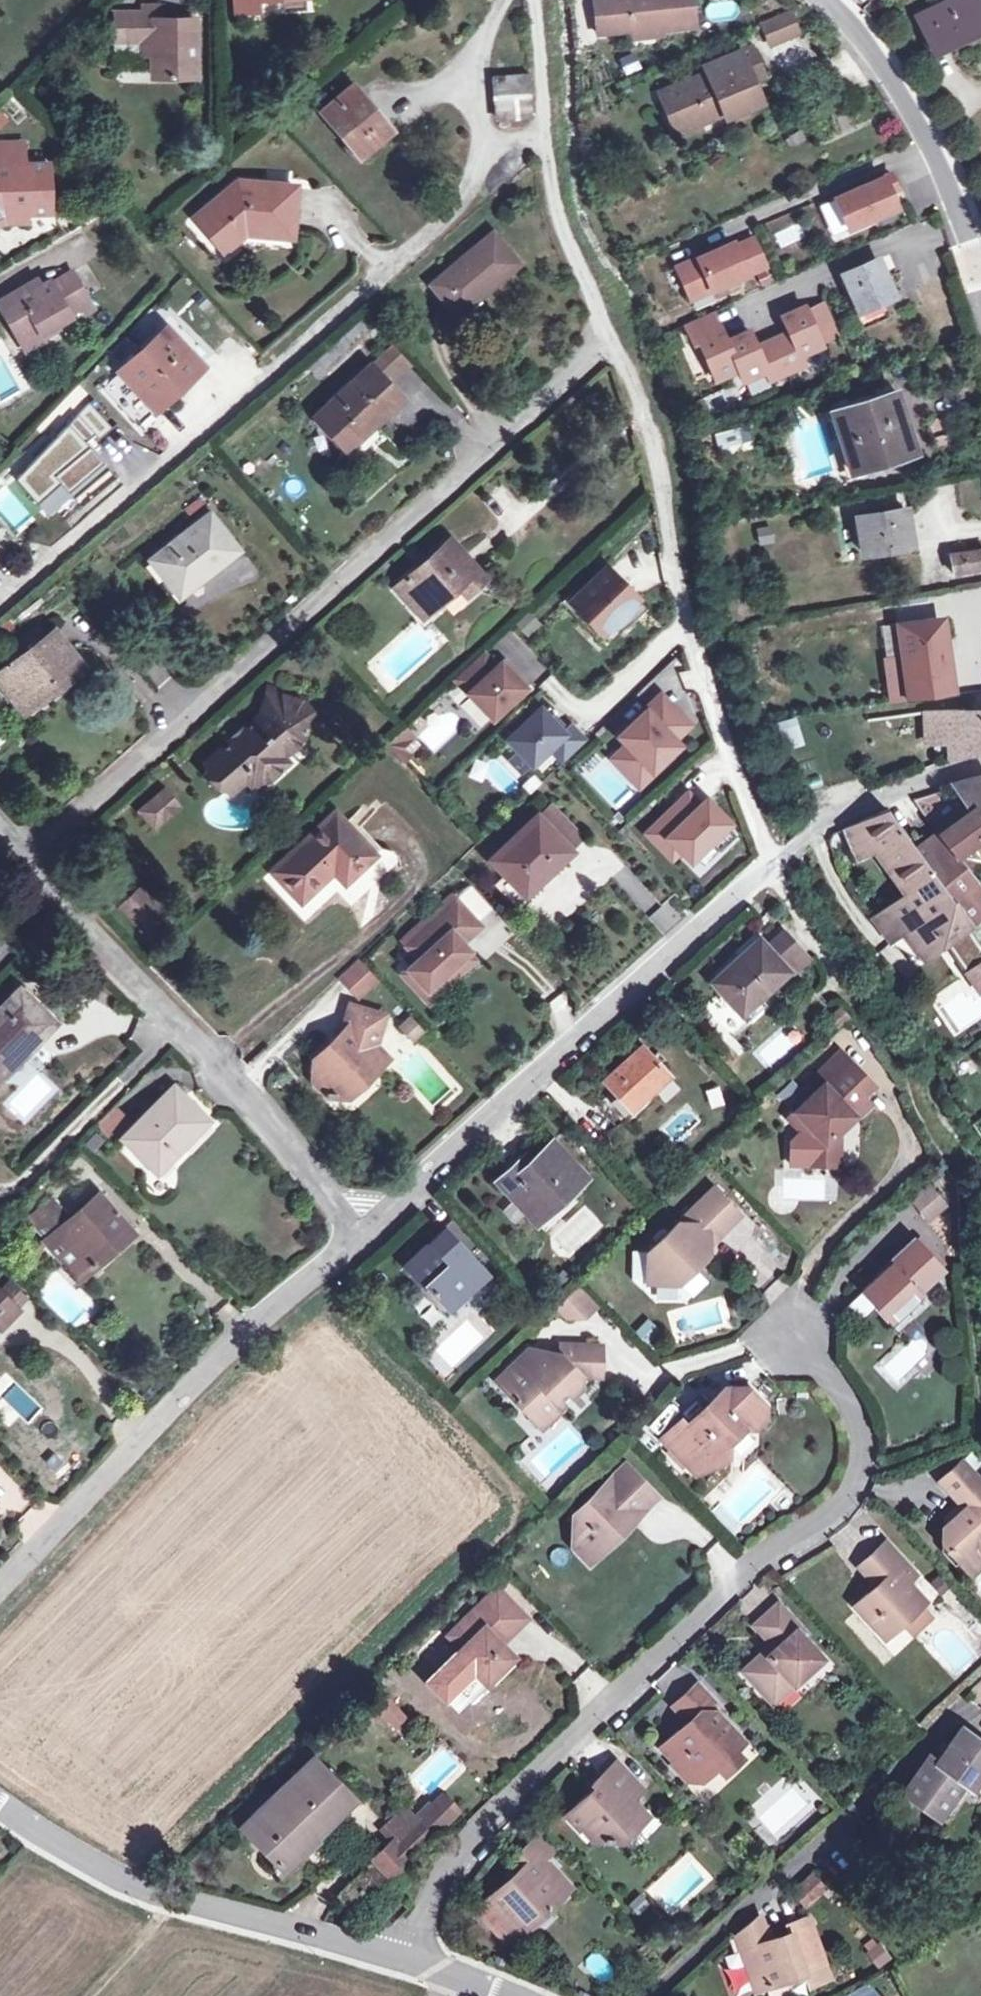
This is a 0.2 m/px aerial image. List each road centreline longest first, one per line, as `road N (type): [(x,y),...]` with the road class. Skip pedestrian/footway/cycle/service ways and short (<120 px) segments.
road 1 (residential): [(393,1953),(431,1906),(457,1849),(506,1793),(728,1580),(844,1498),(868,1470),(864,1426),(794,1342)]
road 2 (residential): [(26,575),(85,534),(459,213),(487,146),(544,135),(534,0)]
road 3 (residential): [(357,1232),(494,1117),(746,880),(853,807),(980,766)]
road 4 (residential): [(28,857),(612,337)]
road 5 (residential): [(0,1588),(217,1357),(357,1232)]
road 6 (residential): [(357,1232),(208,1058),(133,985),(28,857)]
road 7 (residential): [(0,1805),(59,1852),(161,1900),(393,1953)]
road 8 (tertiary): [(824,0),(901,89),(975,265)]
road 9 (residential): [(393,1953),(507,1995)]

